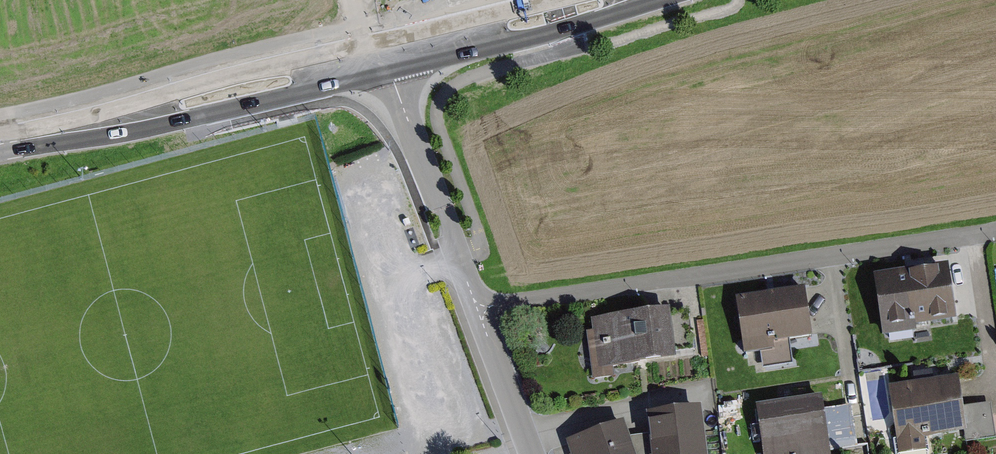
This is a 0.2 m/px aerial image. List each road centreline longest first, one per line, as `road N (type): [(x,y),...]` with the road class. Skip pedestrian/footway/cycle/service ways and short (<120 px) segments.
road 1 (residential): [(481,309),(995,231)]
road 2 (primary): [(377,58),(0,145)]
road 3 (tertiary): [(377,58),(481,309)]
road 4 (primary): [(615,0),(377,58)]
road 5 (tertiary): [(481,309),(532,453)]

